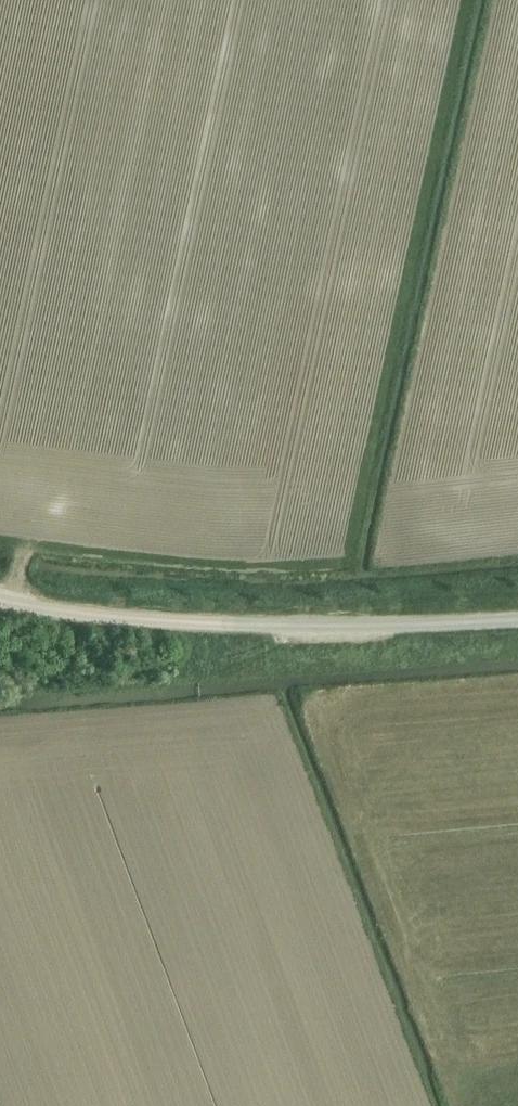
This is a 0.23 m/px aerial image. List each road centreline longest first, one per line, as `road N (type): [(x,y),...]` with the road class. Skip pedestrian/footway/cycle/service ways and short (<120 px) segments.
road 1 (unclassified): [(517,618),(174,625),(0,602)]

